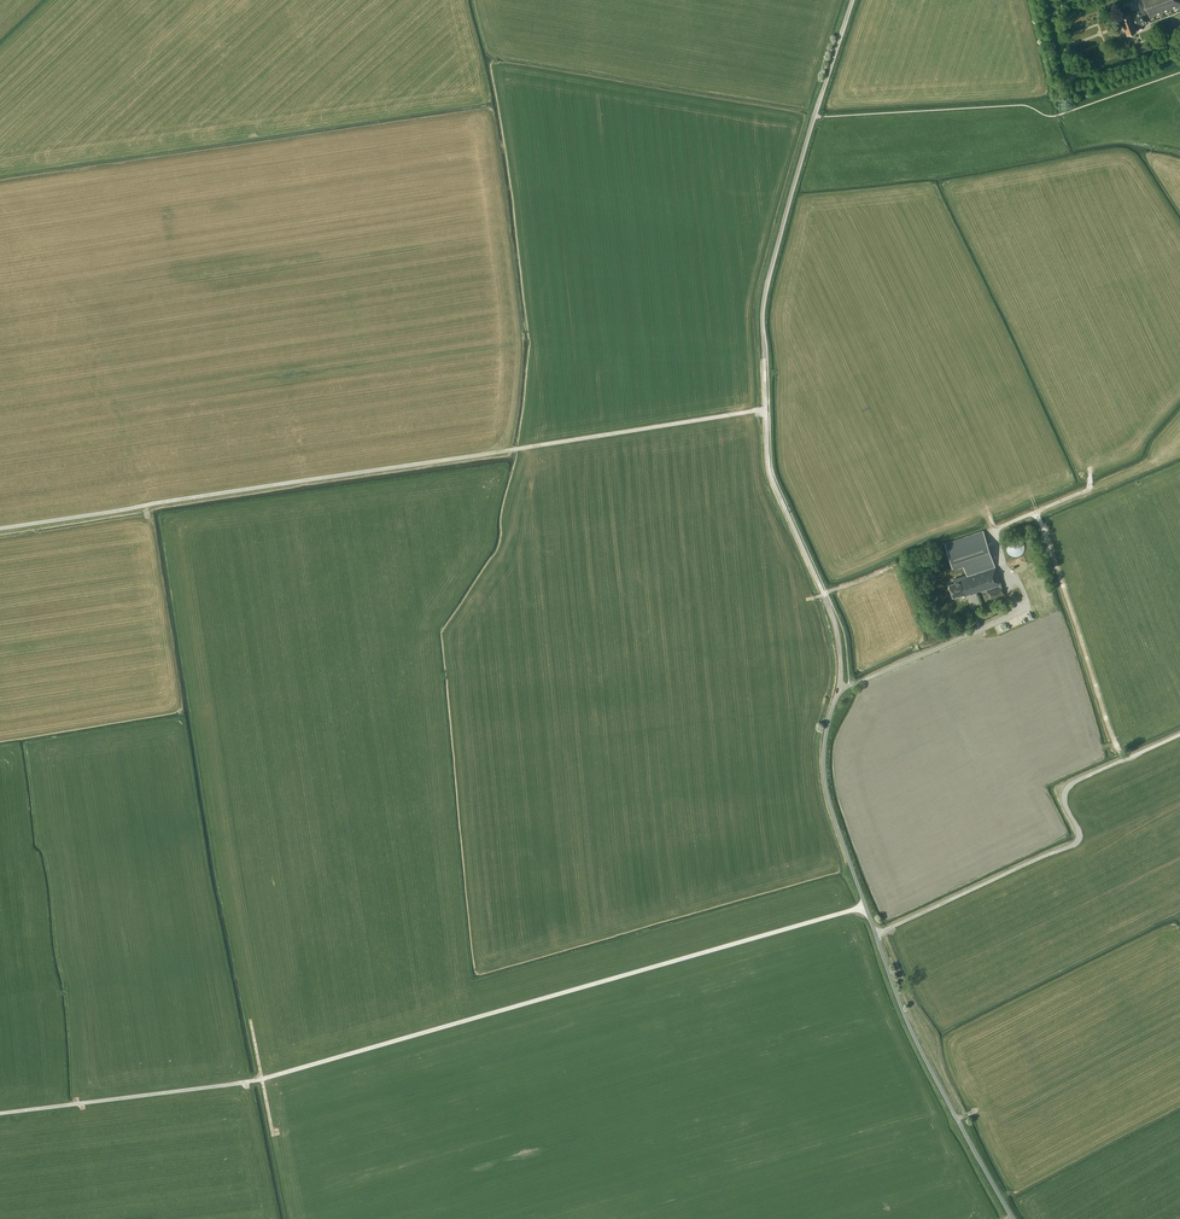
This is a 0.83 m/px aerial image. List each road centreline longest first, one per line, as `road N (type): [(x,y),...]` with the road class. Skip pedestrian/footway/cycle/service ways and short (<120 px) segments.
road 1 (track): [(838,695),(833,616),(769,468),(762,314),(852,0)]
road 2 (unclassified): [(1013,1218),(900,1002),(830,802),(826,733),(835,700),(849,685)]

